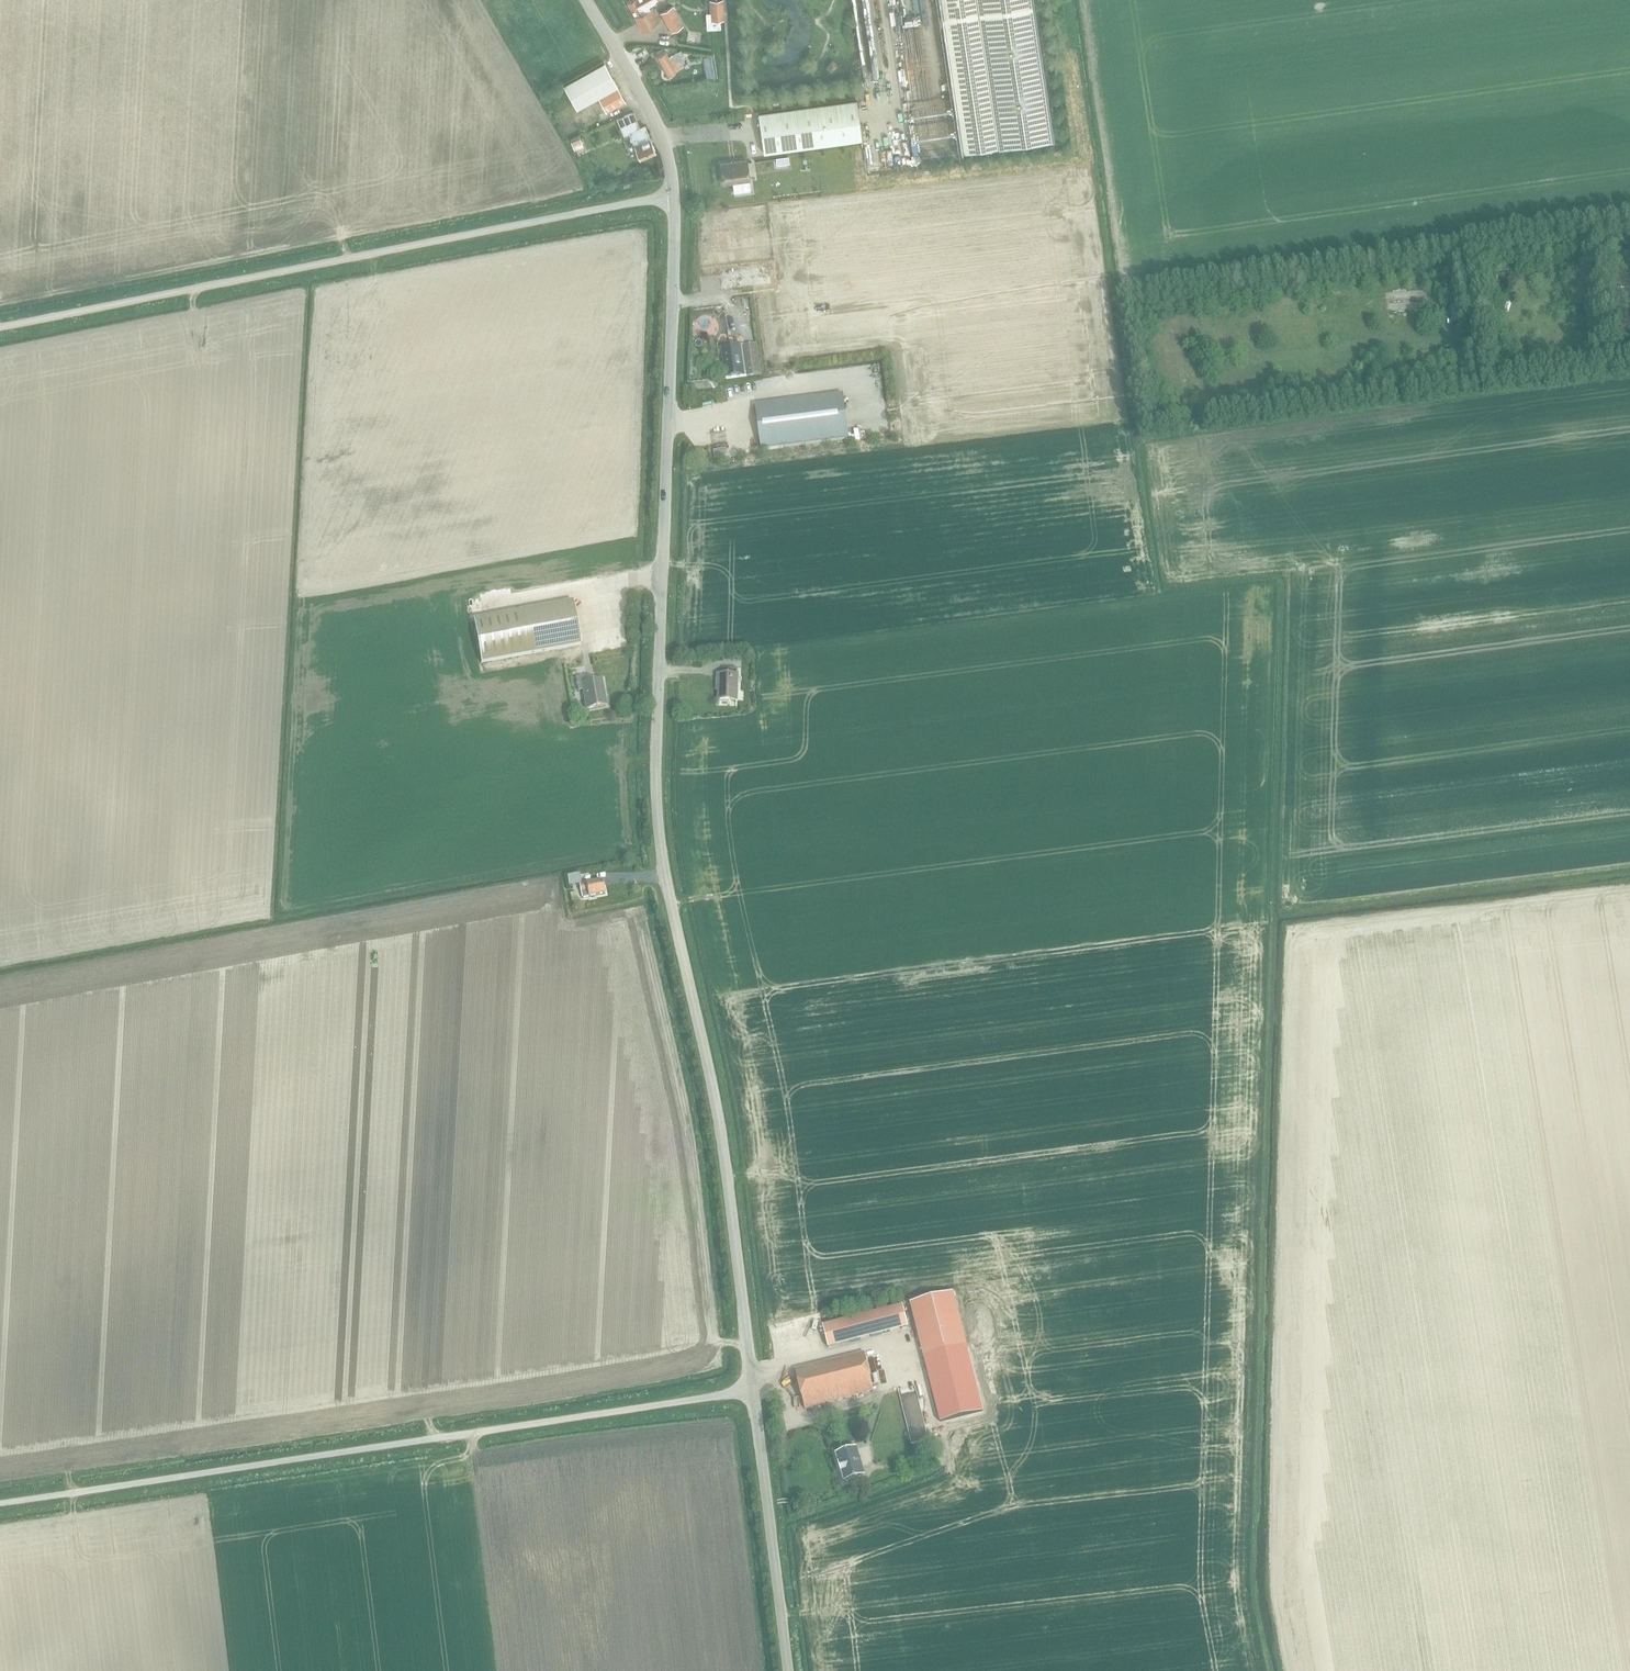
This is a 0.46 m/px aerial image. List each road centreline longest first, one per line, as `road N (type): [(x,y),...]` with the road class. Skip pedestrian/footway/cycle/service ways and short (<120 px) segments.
road 1 (tertiary): [(789,1670),(718,1129),(661,804),(678,194)]
road 2 (track): [(752,1389),(0,1503)]
road 3 (unclassified): [(0,326),(678,194)]
road 4 (tertiary): [(678,194),(665,140),(585,0)]

